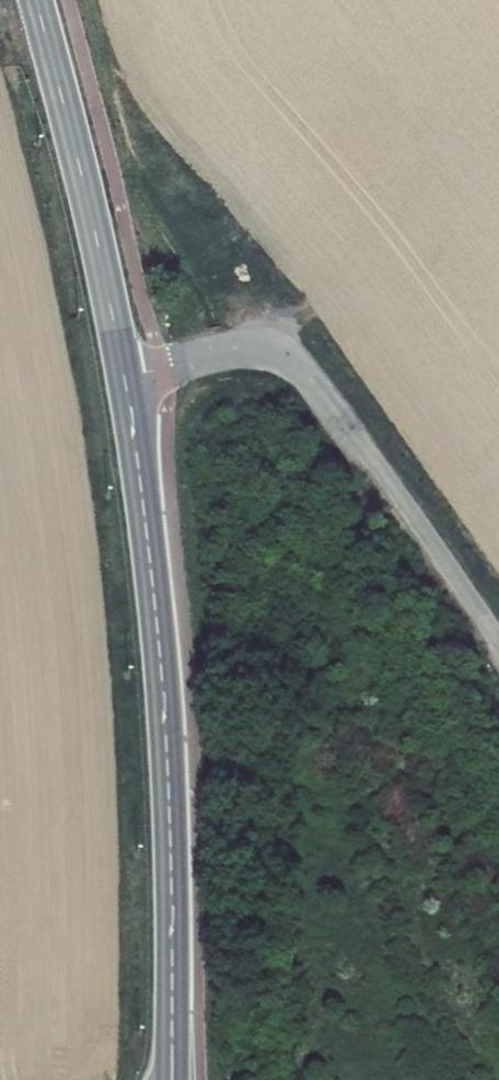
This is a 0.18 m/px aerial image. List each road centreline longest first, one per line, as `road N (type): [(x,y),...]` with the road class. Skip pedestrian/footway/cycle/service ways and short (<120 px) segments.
road 1 (secondary): [(127,384),(166,746),(172,1079)]
road 2 (unclassified): [(498,679),(268,349)]
road 3 (secondary): [(37,0),(127,384)]
road 4 (residential): [(268,349),(127,384)]

